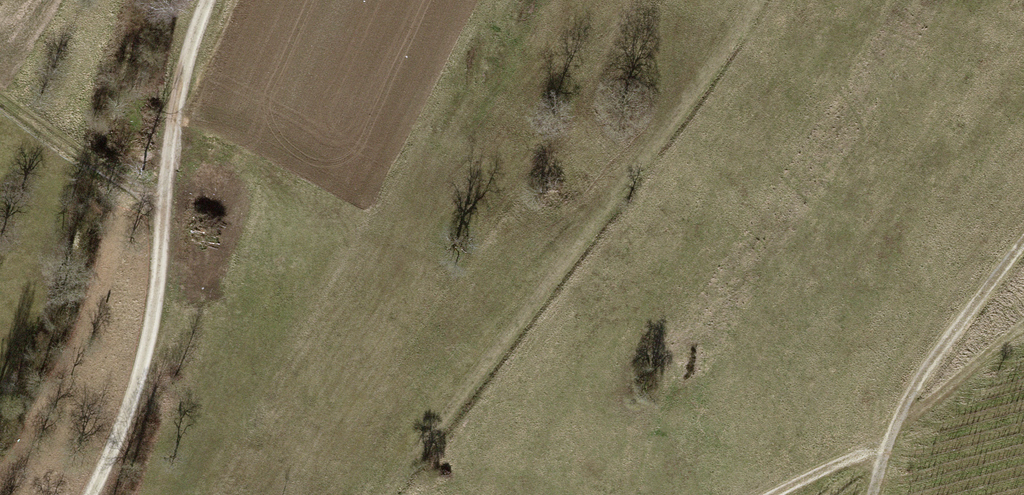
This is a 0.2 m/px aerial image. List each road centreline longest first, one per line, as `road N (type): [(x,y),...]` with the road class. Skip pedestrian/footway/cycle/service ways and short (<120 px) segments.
road 1 (track): [(91,494),(146,355),(172,131),(207,0)]
road 2 (track): [(873,494),(922,373),(1023,242)]
road 3 (track): [(0,97),(165,214)]

